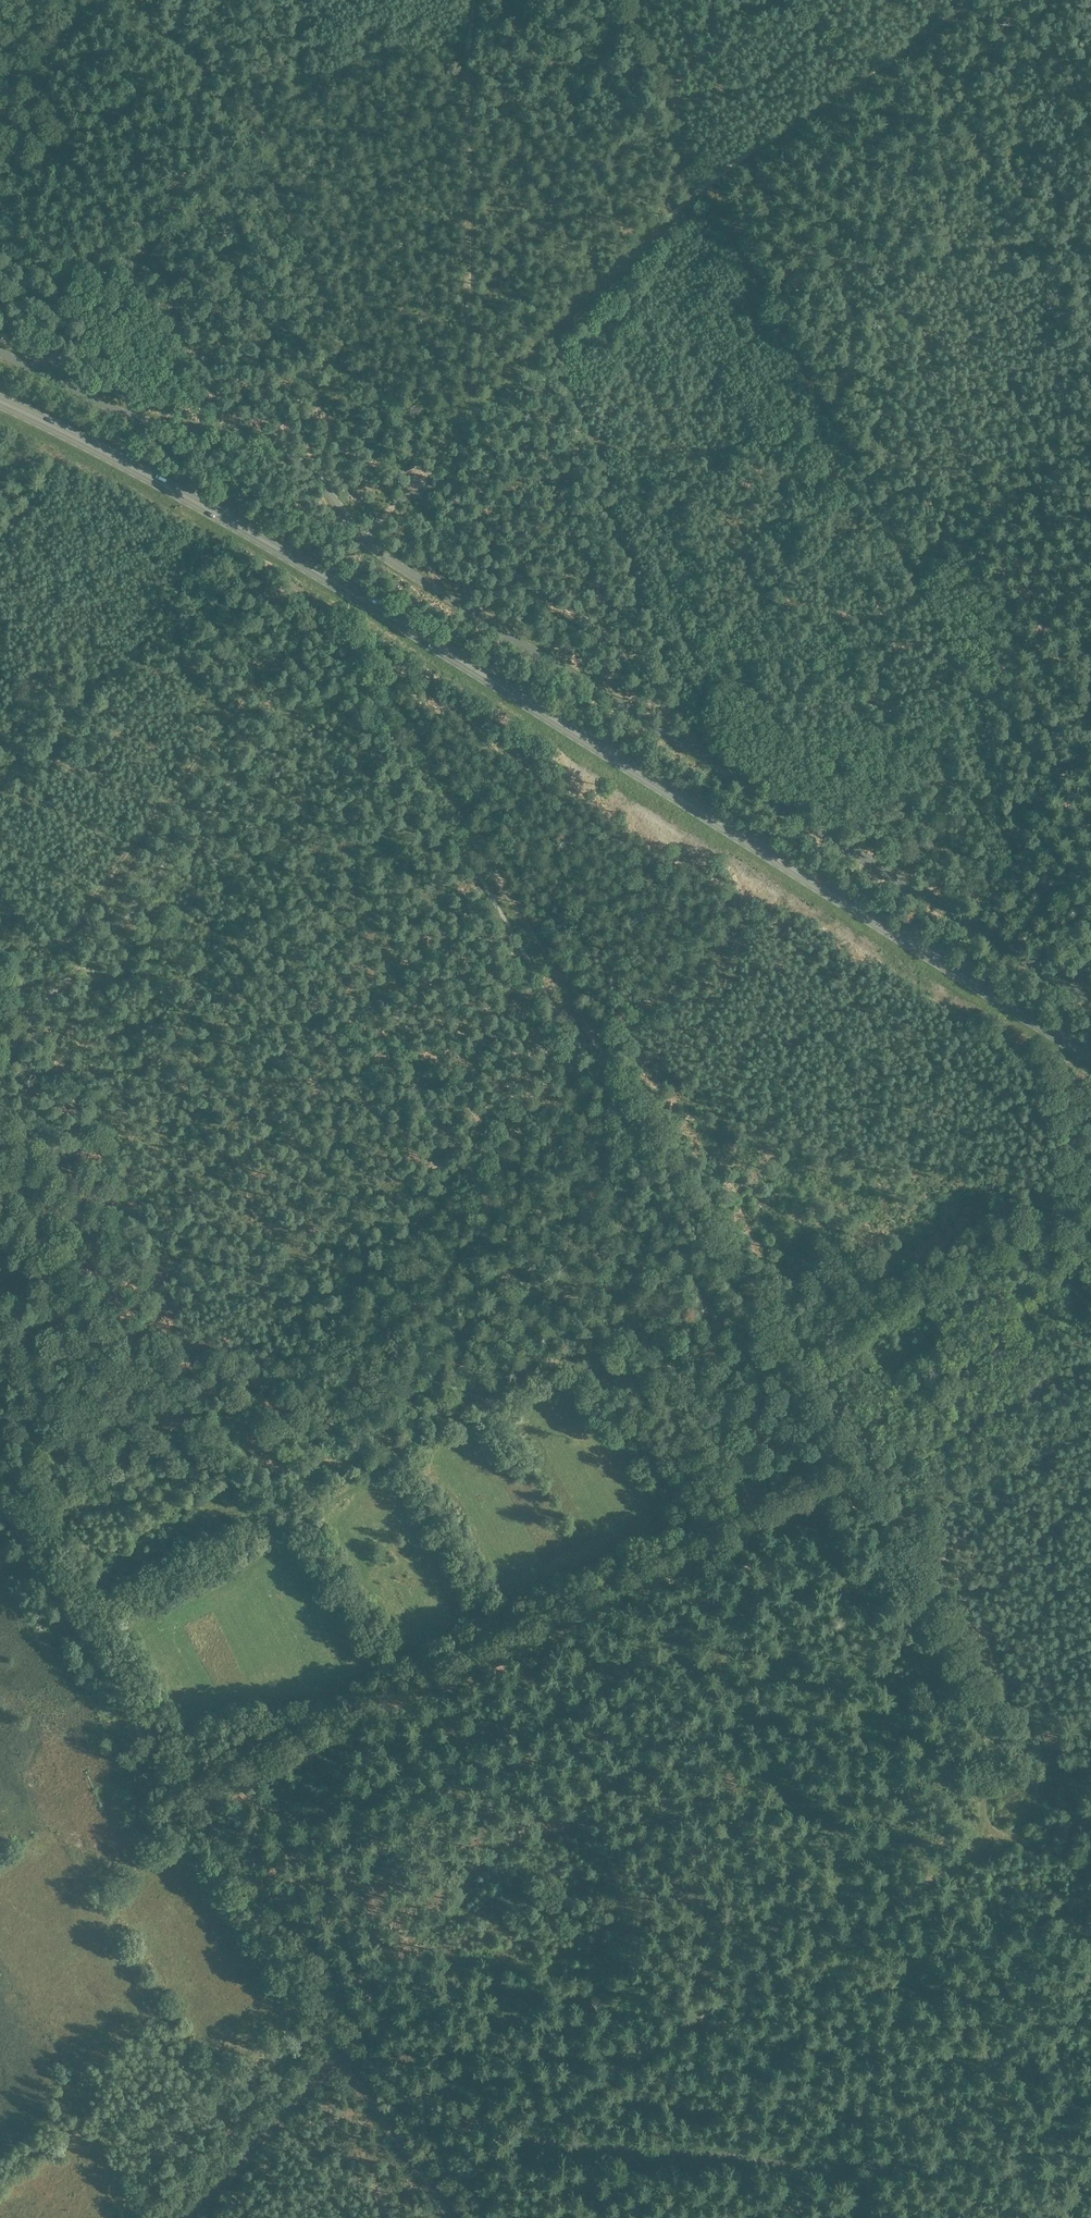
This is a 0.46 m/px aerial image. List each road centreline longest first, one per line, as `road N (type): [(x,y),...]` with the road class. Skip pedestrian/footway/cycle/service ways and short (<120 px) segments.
road 1 (unclassified): [(1090,1001),(384,557),(286,454),(132,417),(0,353)]
road 2 (primary): [(1090,1056),(374,607),(0,401)]
road 3 (track): [(611,0),(1090,916)]
road 4 (track): [(339,631),(362,648),(850,1474)]
road 5 (track): [(188,1808),(850,1474)]
road 6 (track): [(969,0),(708,183),(464,424)]
road 7 (track): [(473,0),(464,424),(363,538)]
road 8 (track): [(508,2144),(988,1838)]
road 9 (track): [(461,430),(301,341),(309,259),(249,136),(213,98),(187,0)]
road 10 (track): [(0,1021),(284,641),(314,625),(339,631)]
road 11 (track): [(231,435),(0,35)]
road 12 (track): [(850,1474),(986,1706),(988,1838)]
road 13 (track): [(508,2144),(755,2157),(836,2179),(885,2217)]
road 14 (track): [(550,338),(588,432),(604,444),(667,460),(765,443),(847,452)]
road 15 (track): [(188,1808),(0,1496)]
road 16 (track): [(1090,1281),(1040,1246),(1010,1241),(782,1361)]
road 17 (track): [(341,2054),(313,1985),(188,1808)]
road 18 (track): [(341,2054),(190,2217)]
road 19 (track): [(420,2174),(341,2054)]

